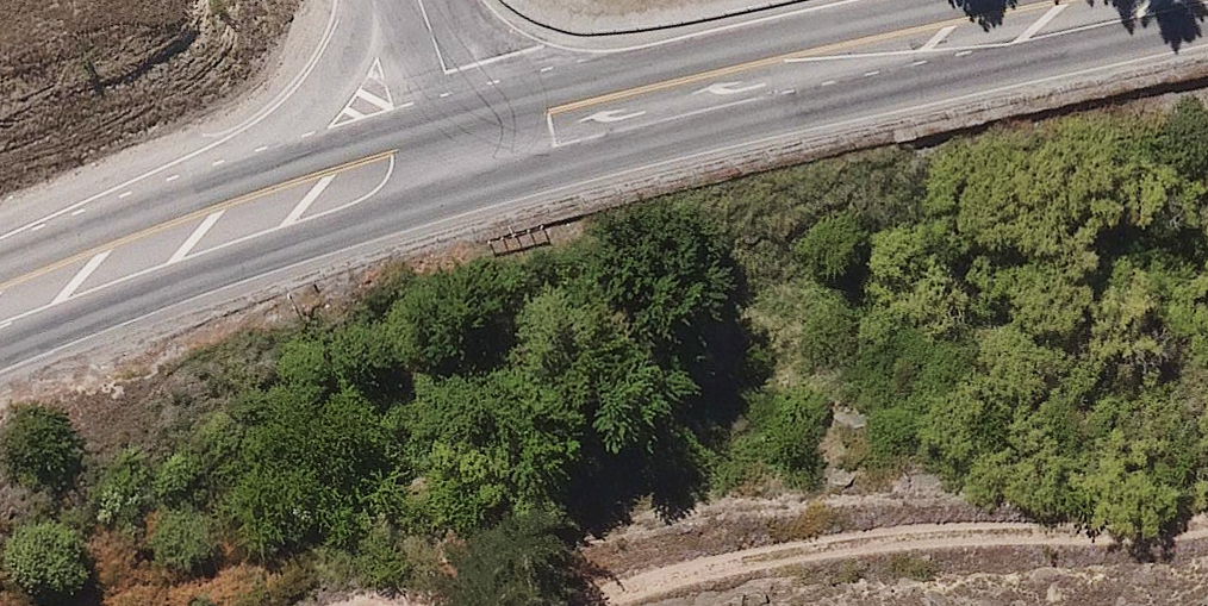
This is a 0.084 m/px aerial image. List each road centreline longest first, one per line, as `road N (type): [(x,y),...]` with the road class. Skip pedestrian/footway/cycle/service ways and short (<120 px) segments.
road 1 (track): [(524,605),(870,541),(1207,523)]
road 2 (primary): [(1099,0),(465,127)]
road 3 (primary): [(465,127),(216,205),(0,288)]
road 4 (residential): [(465,127),(419,0)]

